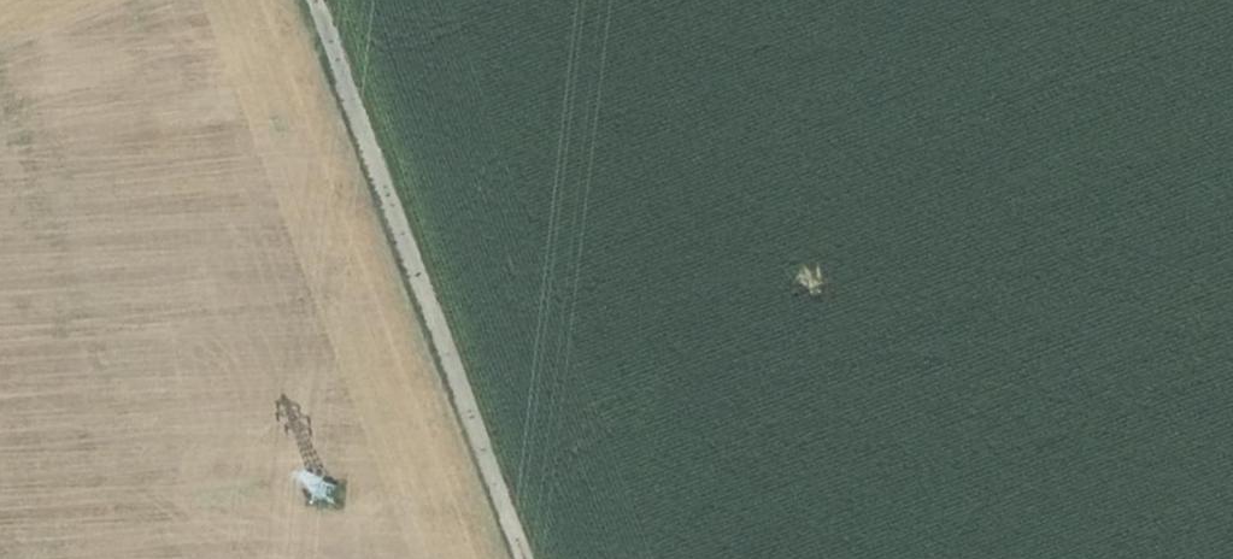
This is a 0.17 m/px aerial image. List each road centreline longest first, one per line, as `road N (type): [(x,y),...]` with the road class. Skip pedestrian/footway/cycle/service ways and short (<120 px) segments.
road 1 (track): [(527,558),(317,0)]

